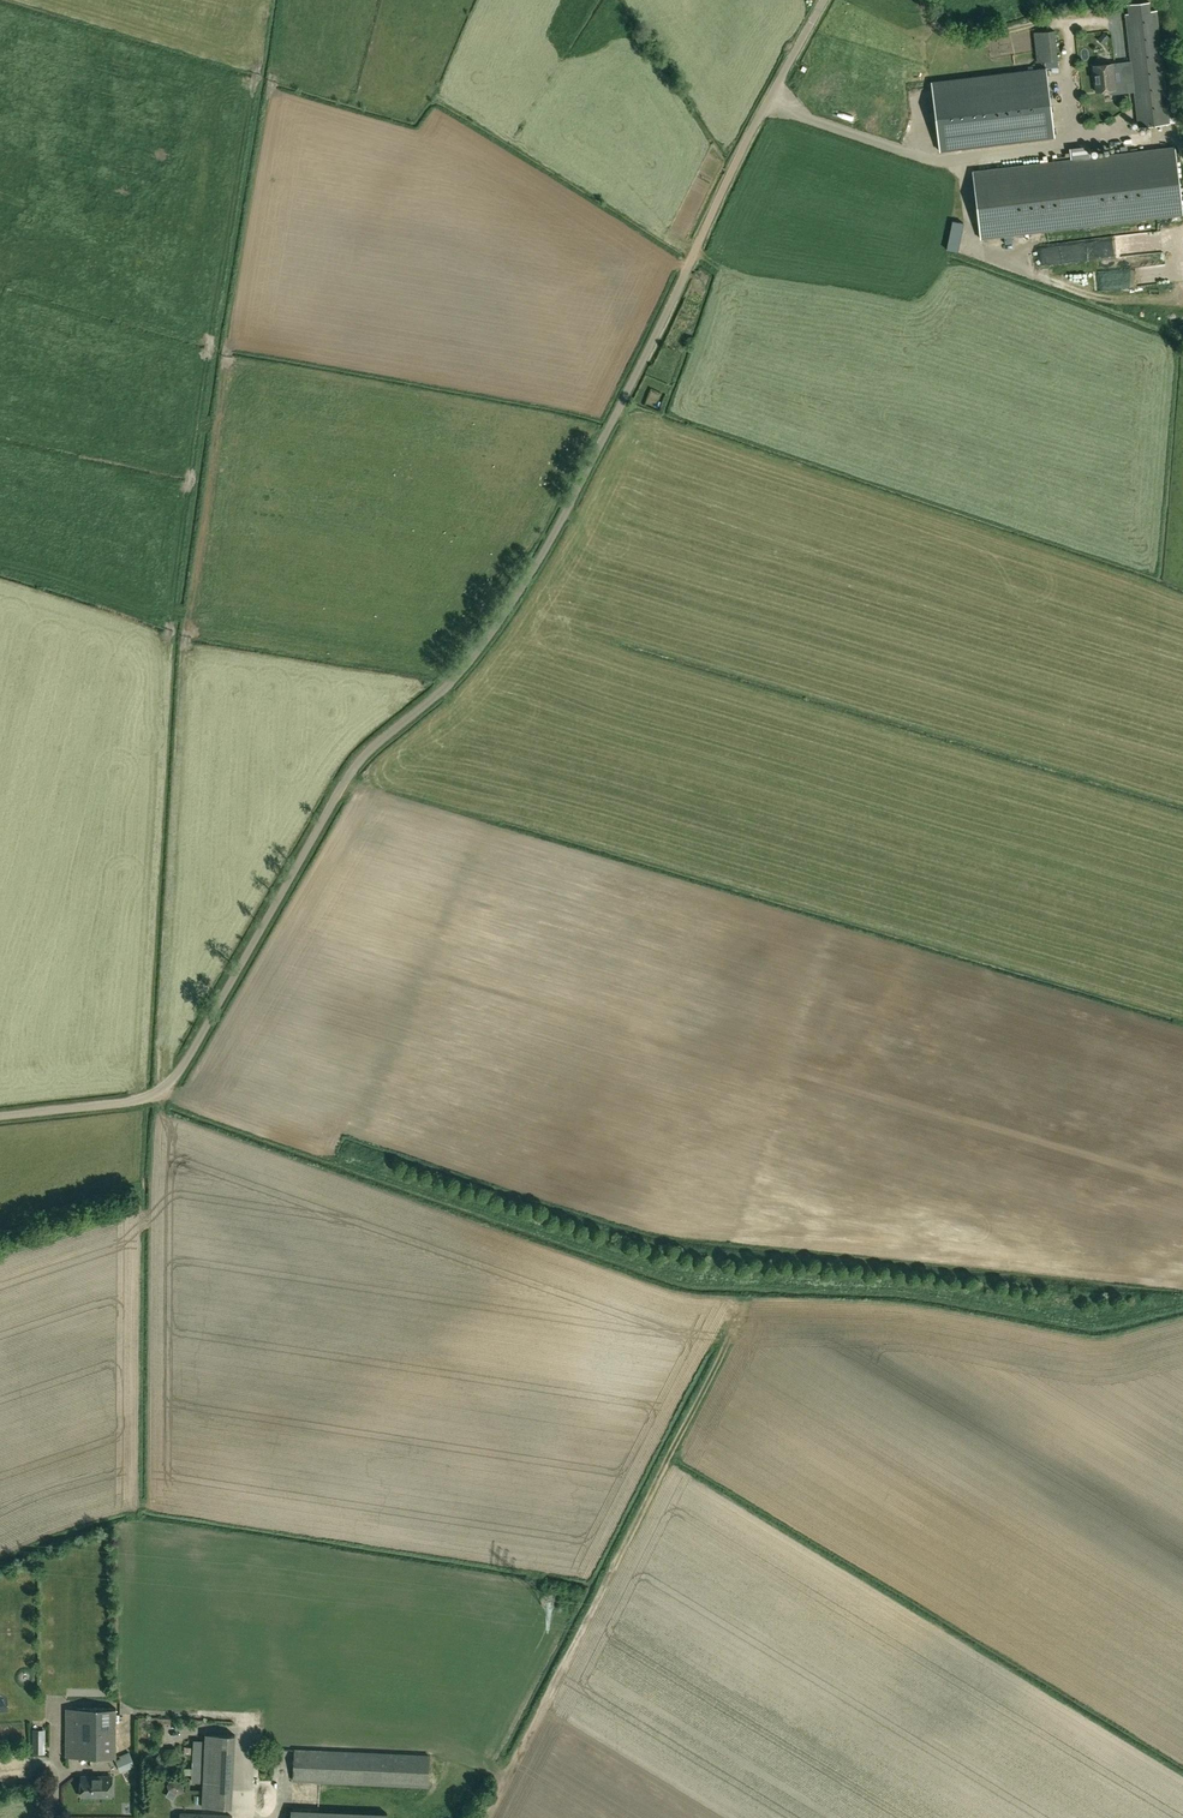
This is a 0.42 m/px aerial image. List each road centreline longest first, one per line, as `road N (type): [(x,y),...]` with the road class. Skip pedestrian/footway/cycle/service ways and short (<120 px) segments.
road 1 (unclassified): [(0,1116),(139,1099),(168,1084),(354,767),(475,654),(537,563),(825,0)]

